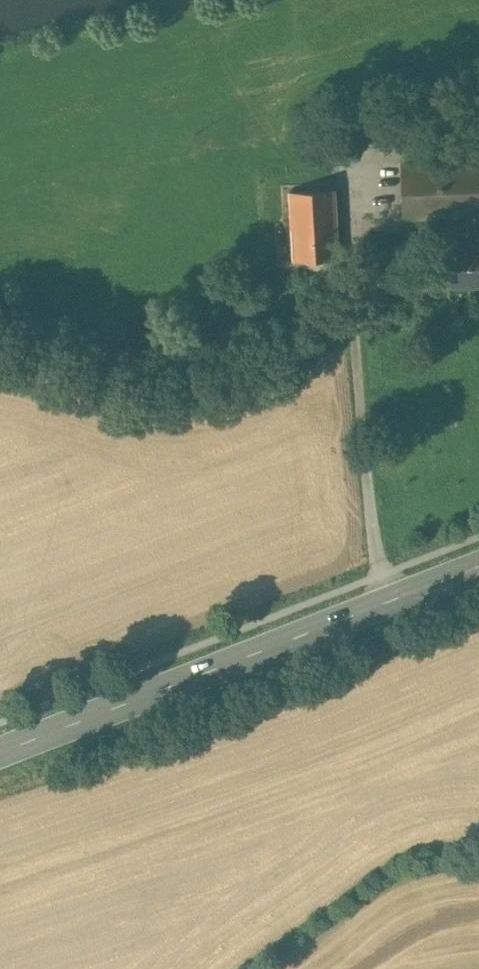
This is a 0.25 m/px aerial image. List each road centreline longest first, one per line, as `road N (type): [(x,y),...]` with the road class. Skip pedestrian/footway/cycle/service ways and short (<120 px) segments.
road 1 (secondary): [(0,749),(478,562)]

